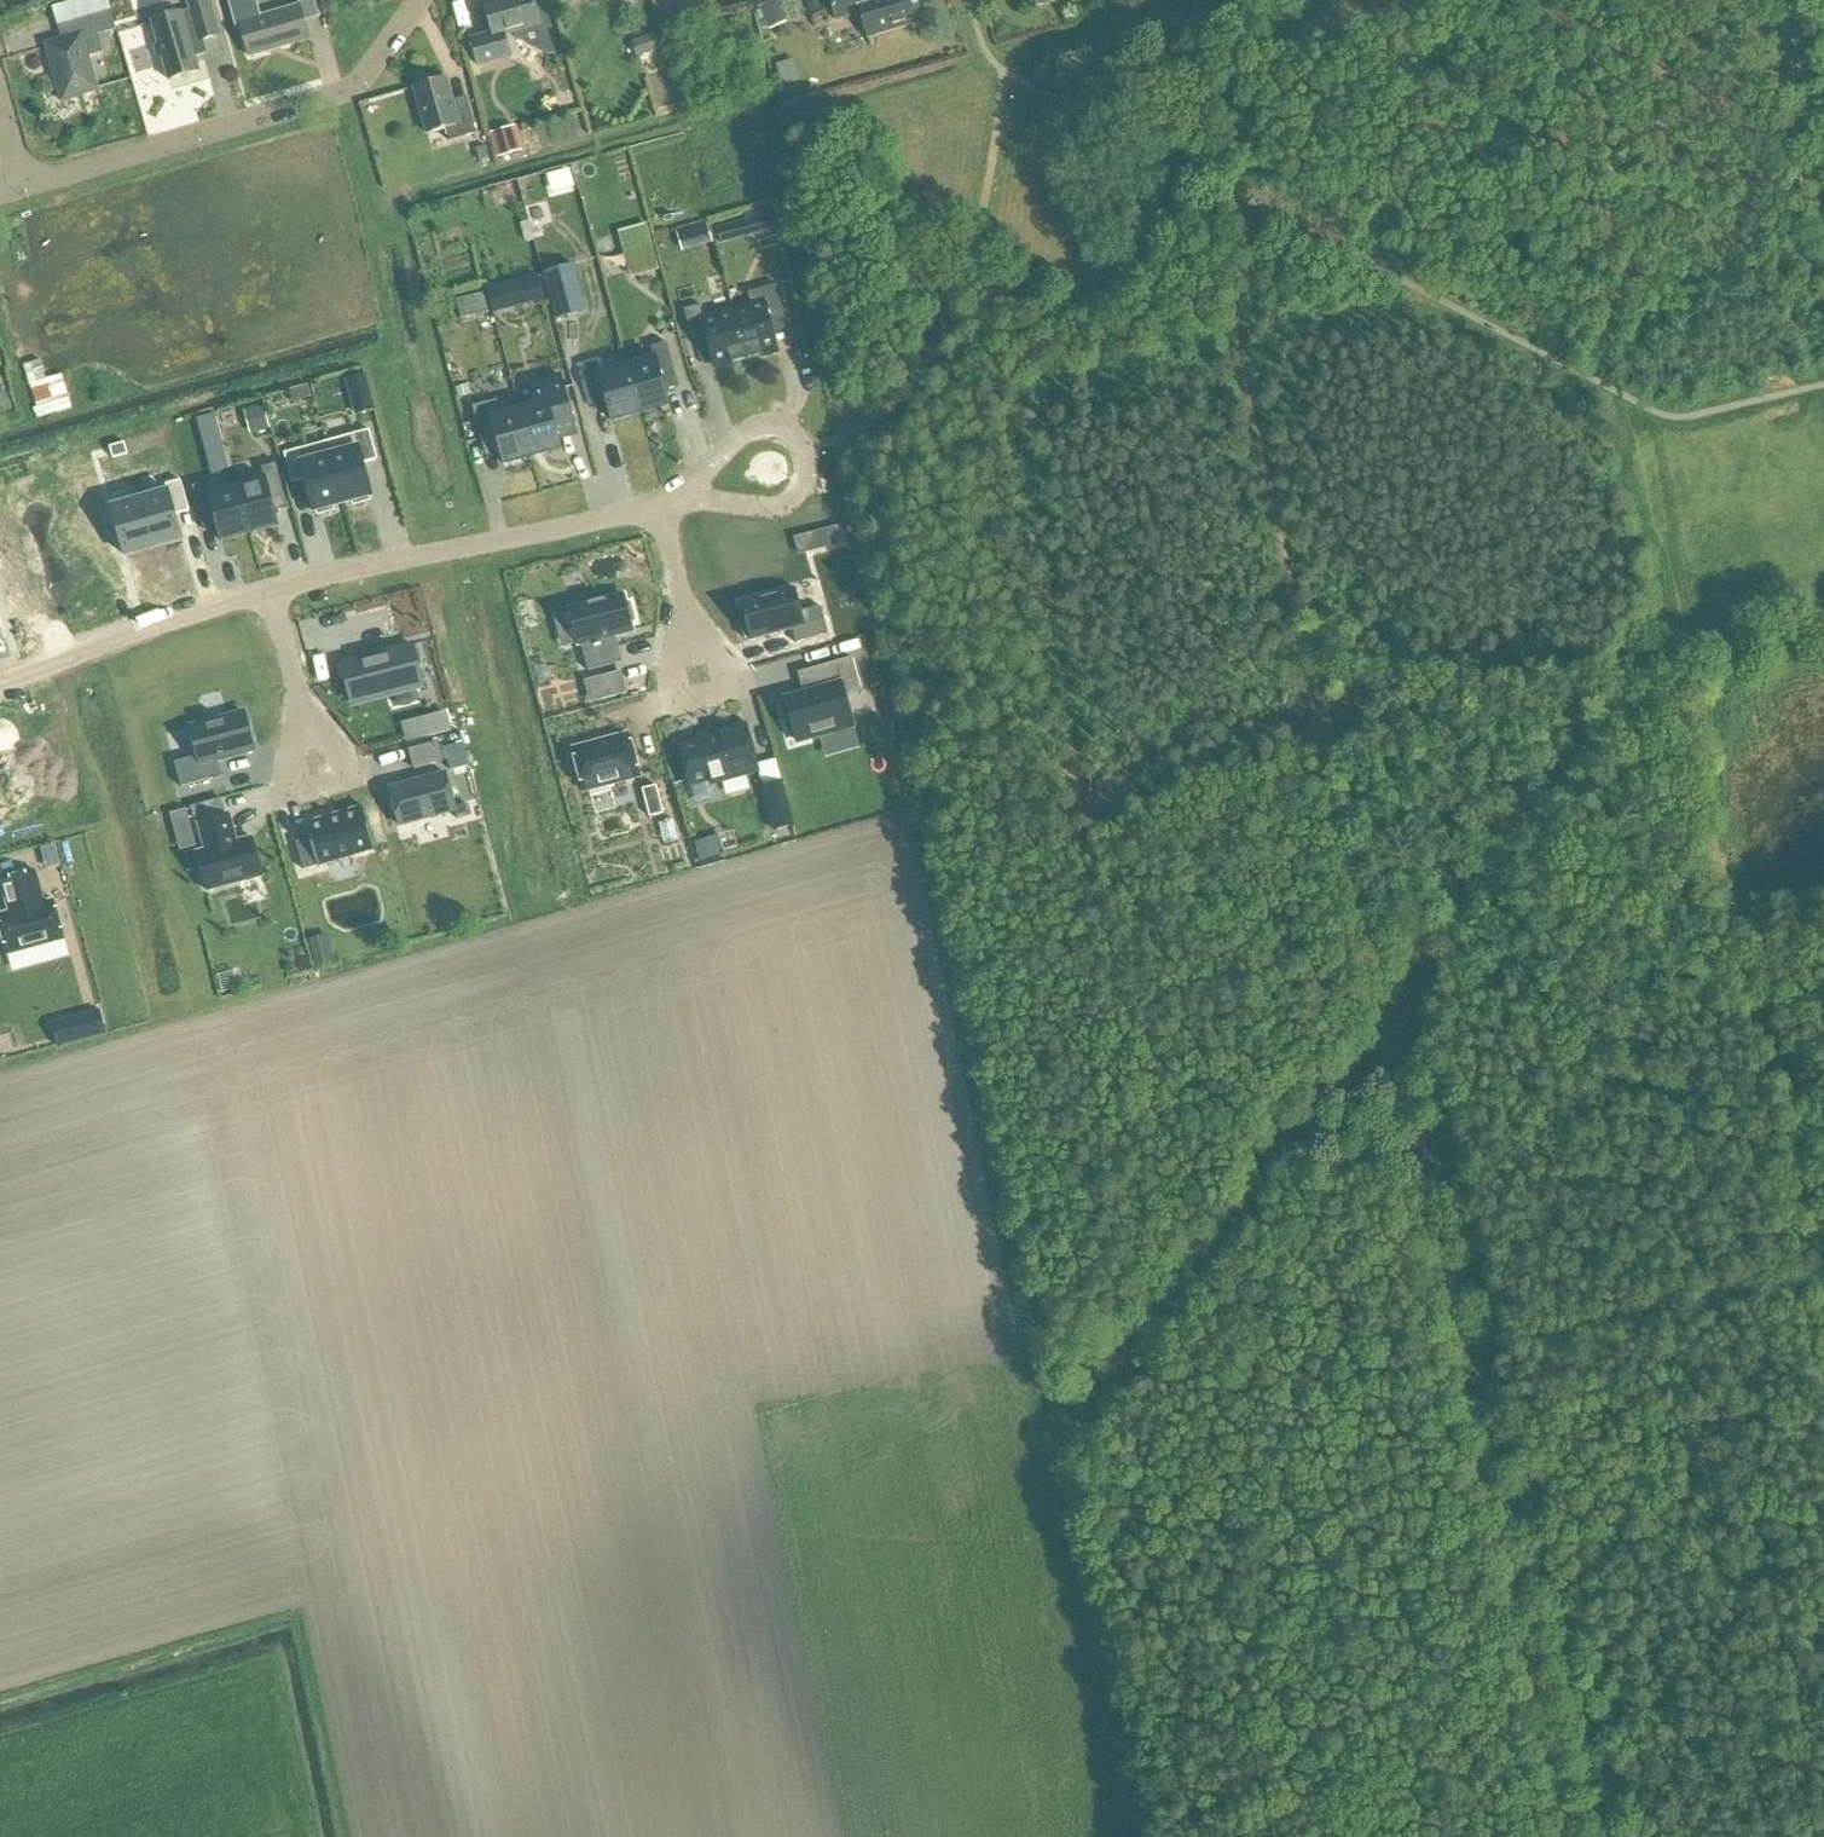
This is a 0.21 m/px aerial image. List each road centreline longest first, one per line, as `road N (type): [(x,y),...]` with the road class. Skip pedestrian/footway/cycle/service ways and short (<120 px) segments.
road 1 (track): [(1575,1836),(1383,1016),(1664,678),(1709,657),(1823,635)]
road 2 (residential): [(27,187),(347,90),(419,0)]
road 3 (residential): [(271,591),(658,506)]
road 4 (residential): [(0,677),(271,591)]
road 5 (residential): [(689,489),(740,437),(773,429),(799,439),(807,453),(804,491),(779,510),(720,503)]
road 6 (residential): [(691,626),(720,652),(735,689),(676,705),(668,665)]
road 7 (residential): [(303,722),(340,746),(347,782),(294,795),(287,760)]
road 8 (residential): [(271,591),(303,722)]
road 9 (residential): [(658,506),(691,626)]

